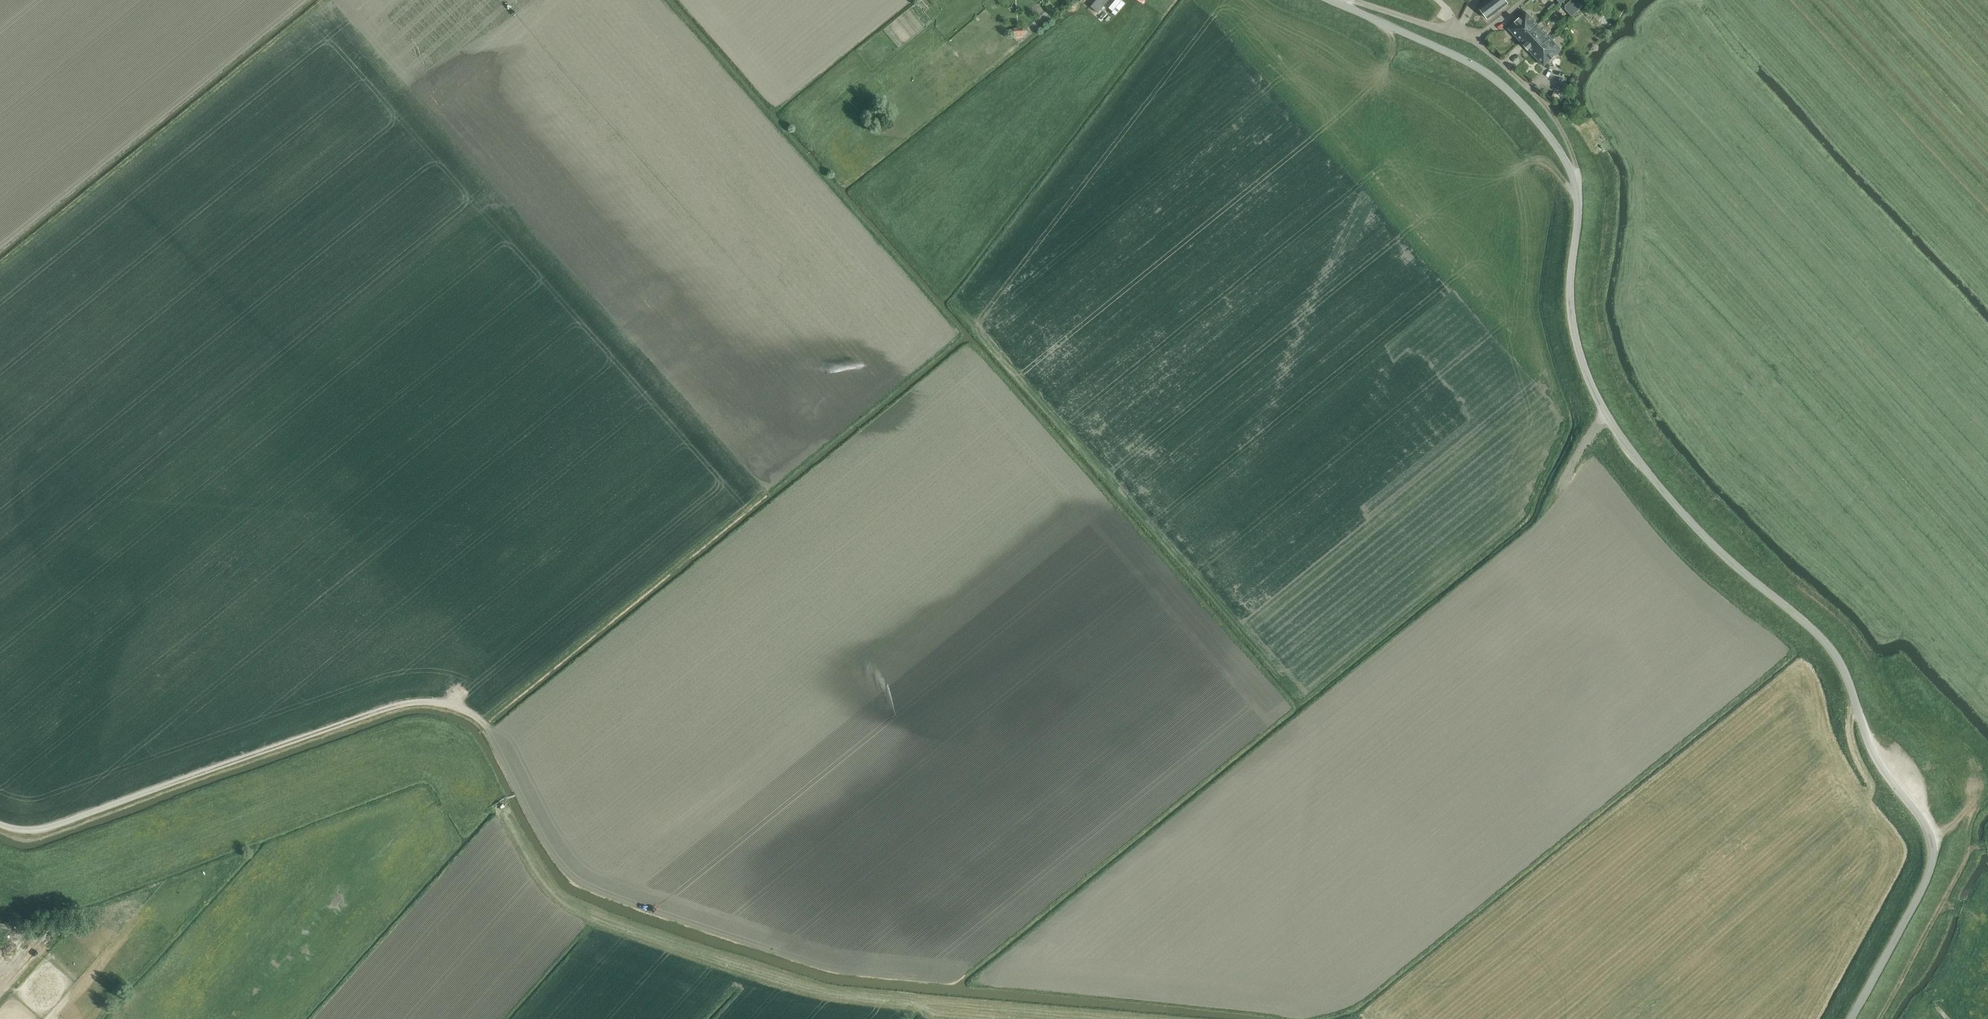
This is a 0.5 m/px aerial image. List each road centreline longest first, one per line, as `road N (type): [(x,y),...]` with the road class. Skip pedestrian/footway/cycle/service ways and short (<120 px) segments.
road 1 (unclassified): [(1850,1018),(1932,866),(1923,818),(1878,762),(1834,650),(1710,541),(1612,425),(1573,329),(1577,197),(1552,138),(1492,75),(1334,0)]
road 2 (track): [(491,730),(464,709),(434,701),(391,707),(39,831),(0,824)]

